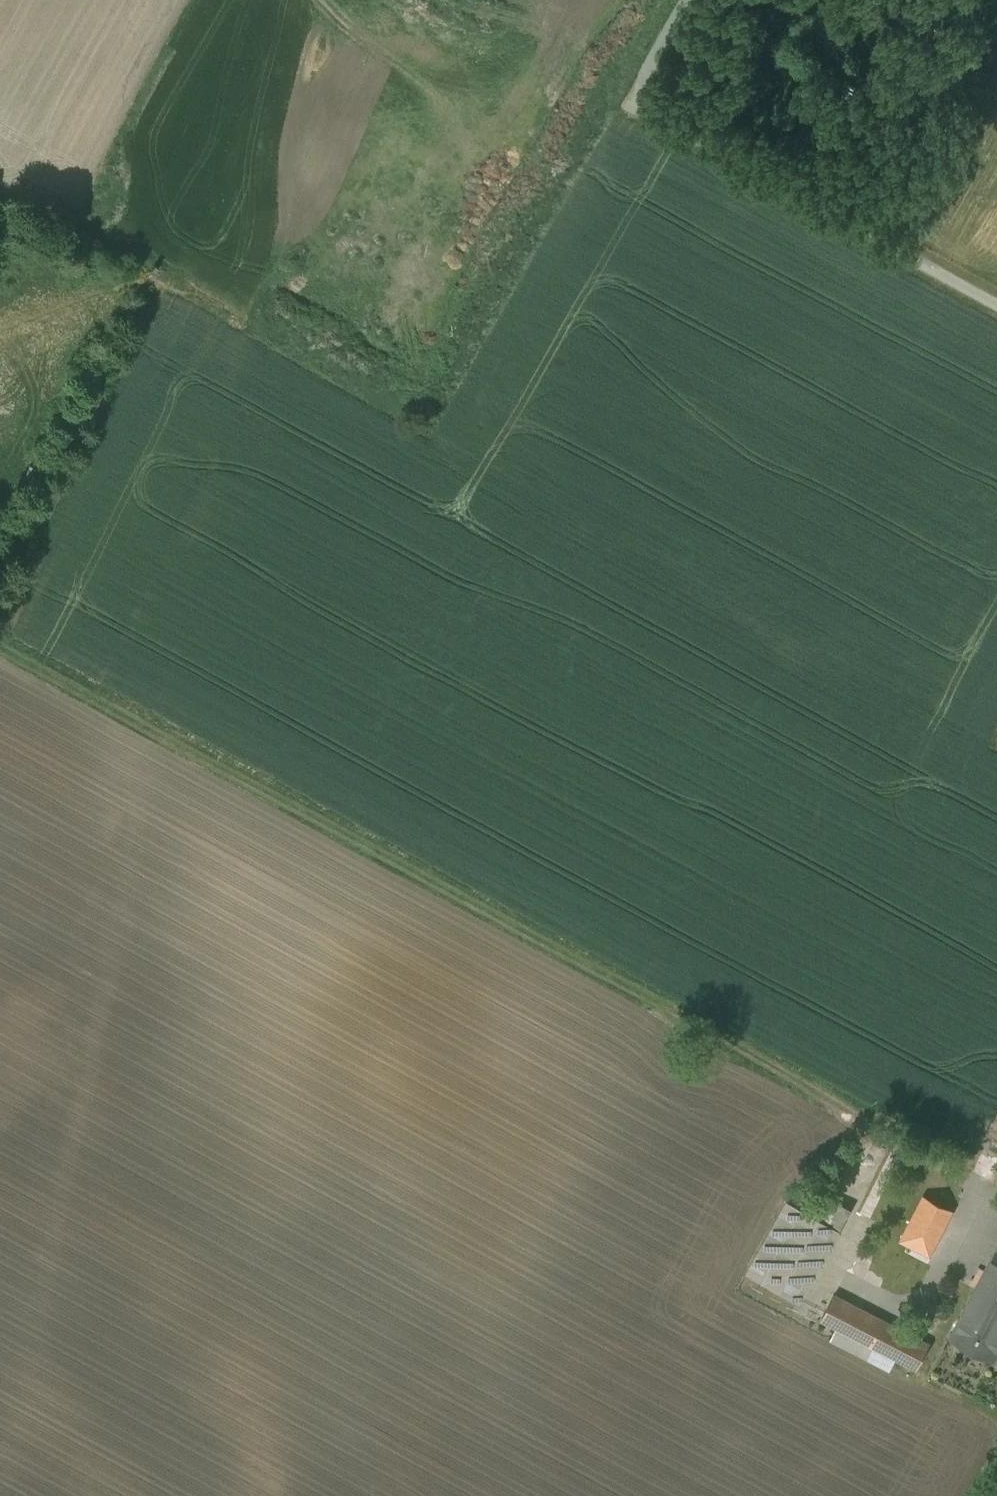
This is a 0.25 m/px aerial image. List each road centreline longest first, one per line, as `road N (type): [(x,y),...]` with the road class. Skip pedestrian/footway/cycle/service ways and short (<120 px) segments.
road 1 (residential): [(996,299),(642,102),(641,82),(682,0)]

